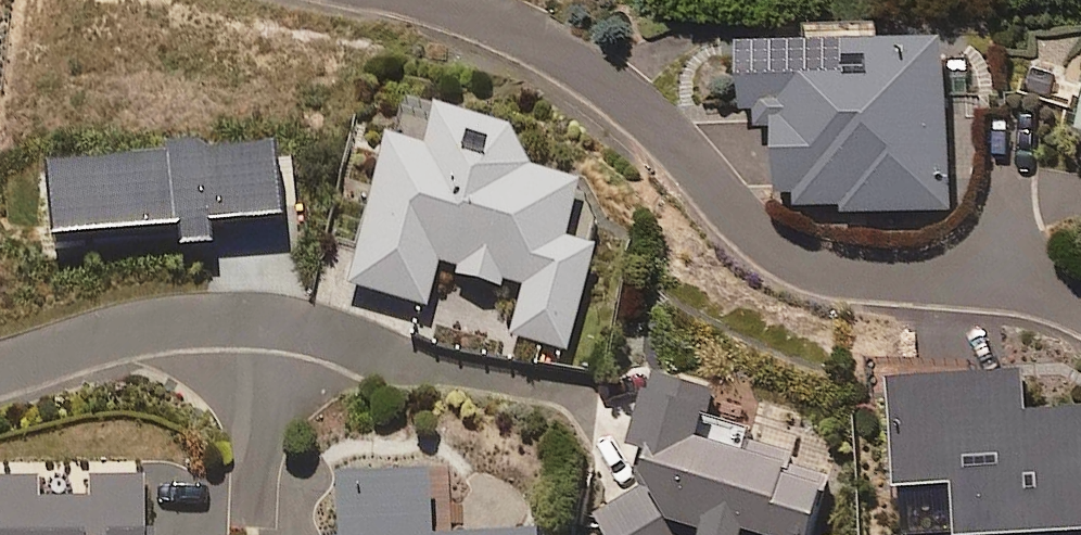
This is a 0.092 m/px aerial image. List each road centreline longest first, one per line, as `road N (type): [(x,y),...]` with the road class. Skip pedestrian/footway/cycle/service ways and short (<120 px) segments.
road 1 (residential): [(451,0),(582,59),(637,104),(755,235),(789,257),(833,272),(1018,285)]
road 2 (residential): [(0,364),(168,316),(245,309),(365,340)]

